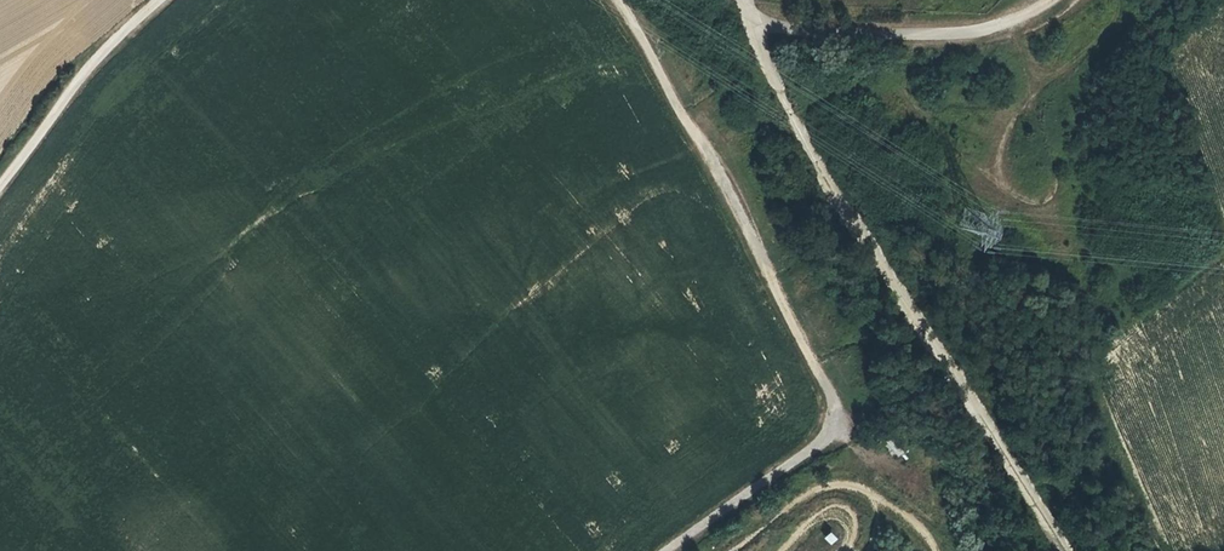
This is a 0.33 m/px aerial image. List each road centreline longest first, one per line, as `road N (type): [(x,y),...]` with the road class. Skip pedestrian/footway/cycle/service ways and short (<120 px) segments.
road 1 (track): [(671,550),(835,431),(835,411),(738,208),(617,0)]
road 2 (track): [(755,29),(789,107),(862,231),(1065,550)]
road 3 (unclassified): [(1049,0),(959,33),(755,29)]
road 4 (unclassified): [(0,180),(65,98),(159,0)]

